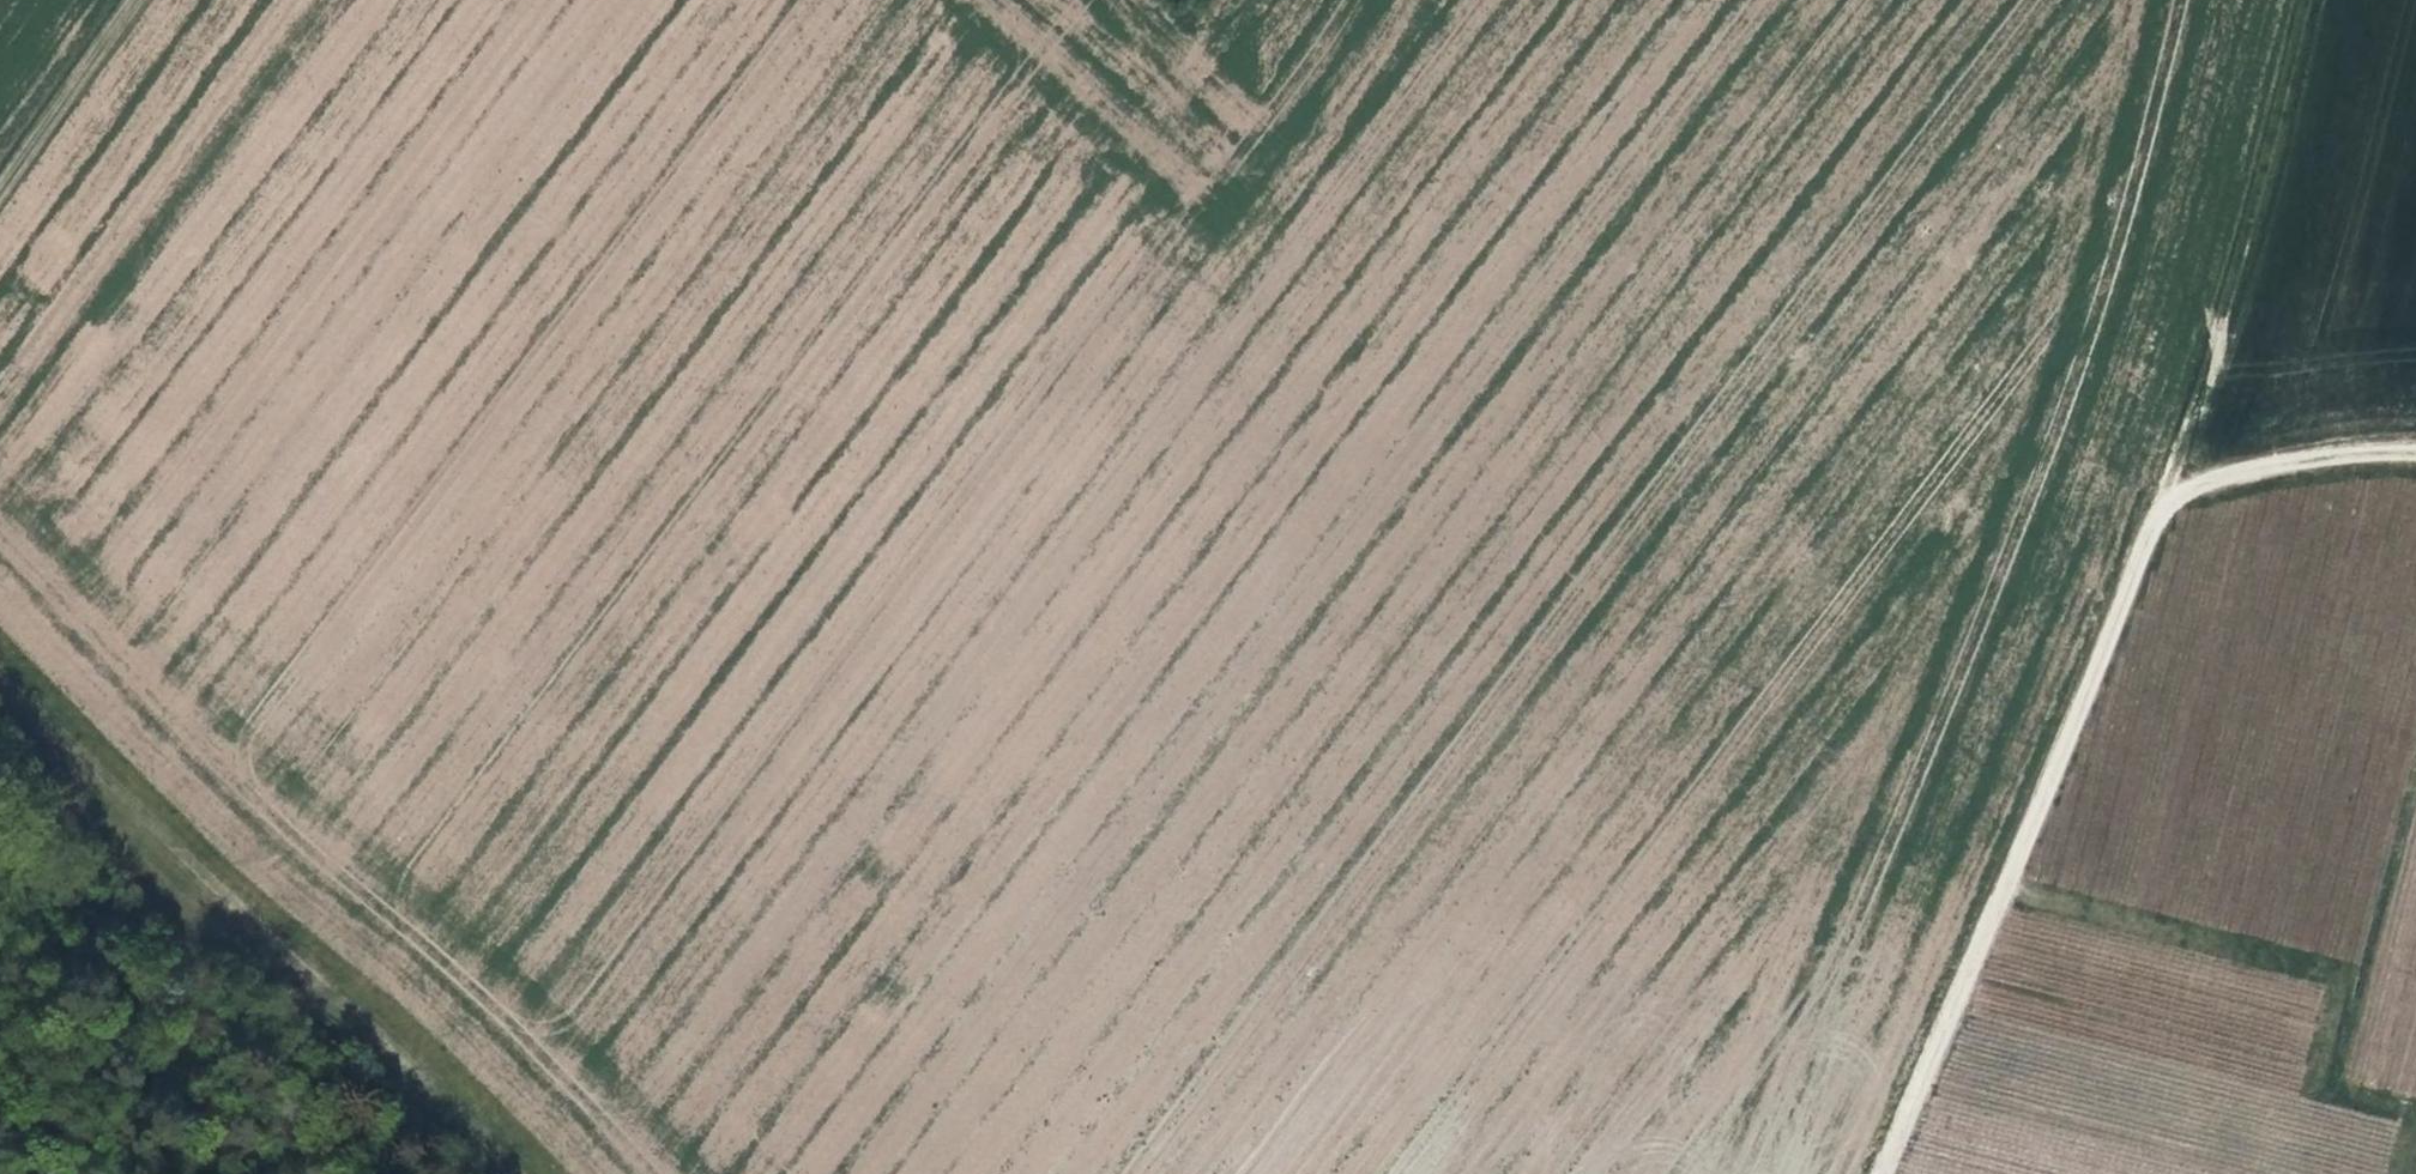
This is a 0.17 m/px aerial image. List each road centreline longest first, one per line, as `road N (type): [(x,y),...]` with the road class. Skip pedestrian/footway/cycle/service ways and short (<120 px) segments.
road 1 (track): [(1897,1173),(2061,798),(2167,508),(2217,488),(2334,467),(2415,466)]
road 2 (track): [(141,0),(0,198)]

